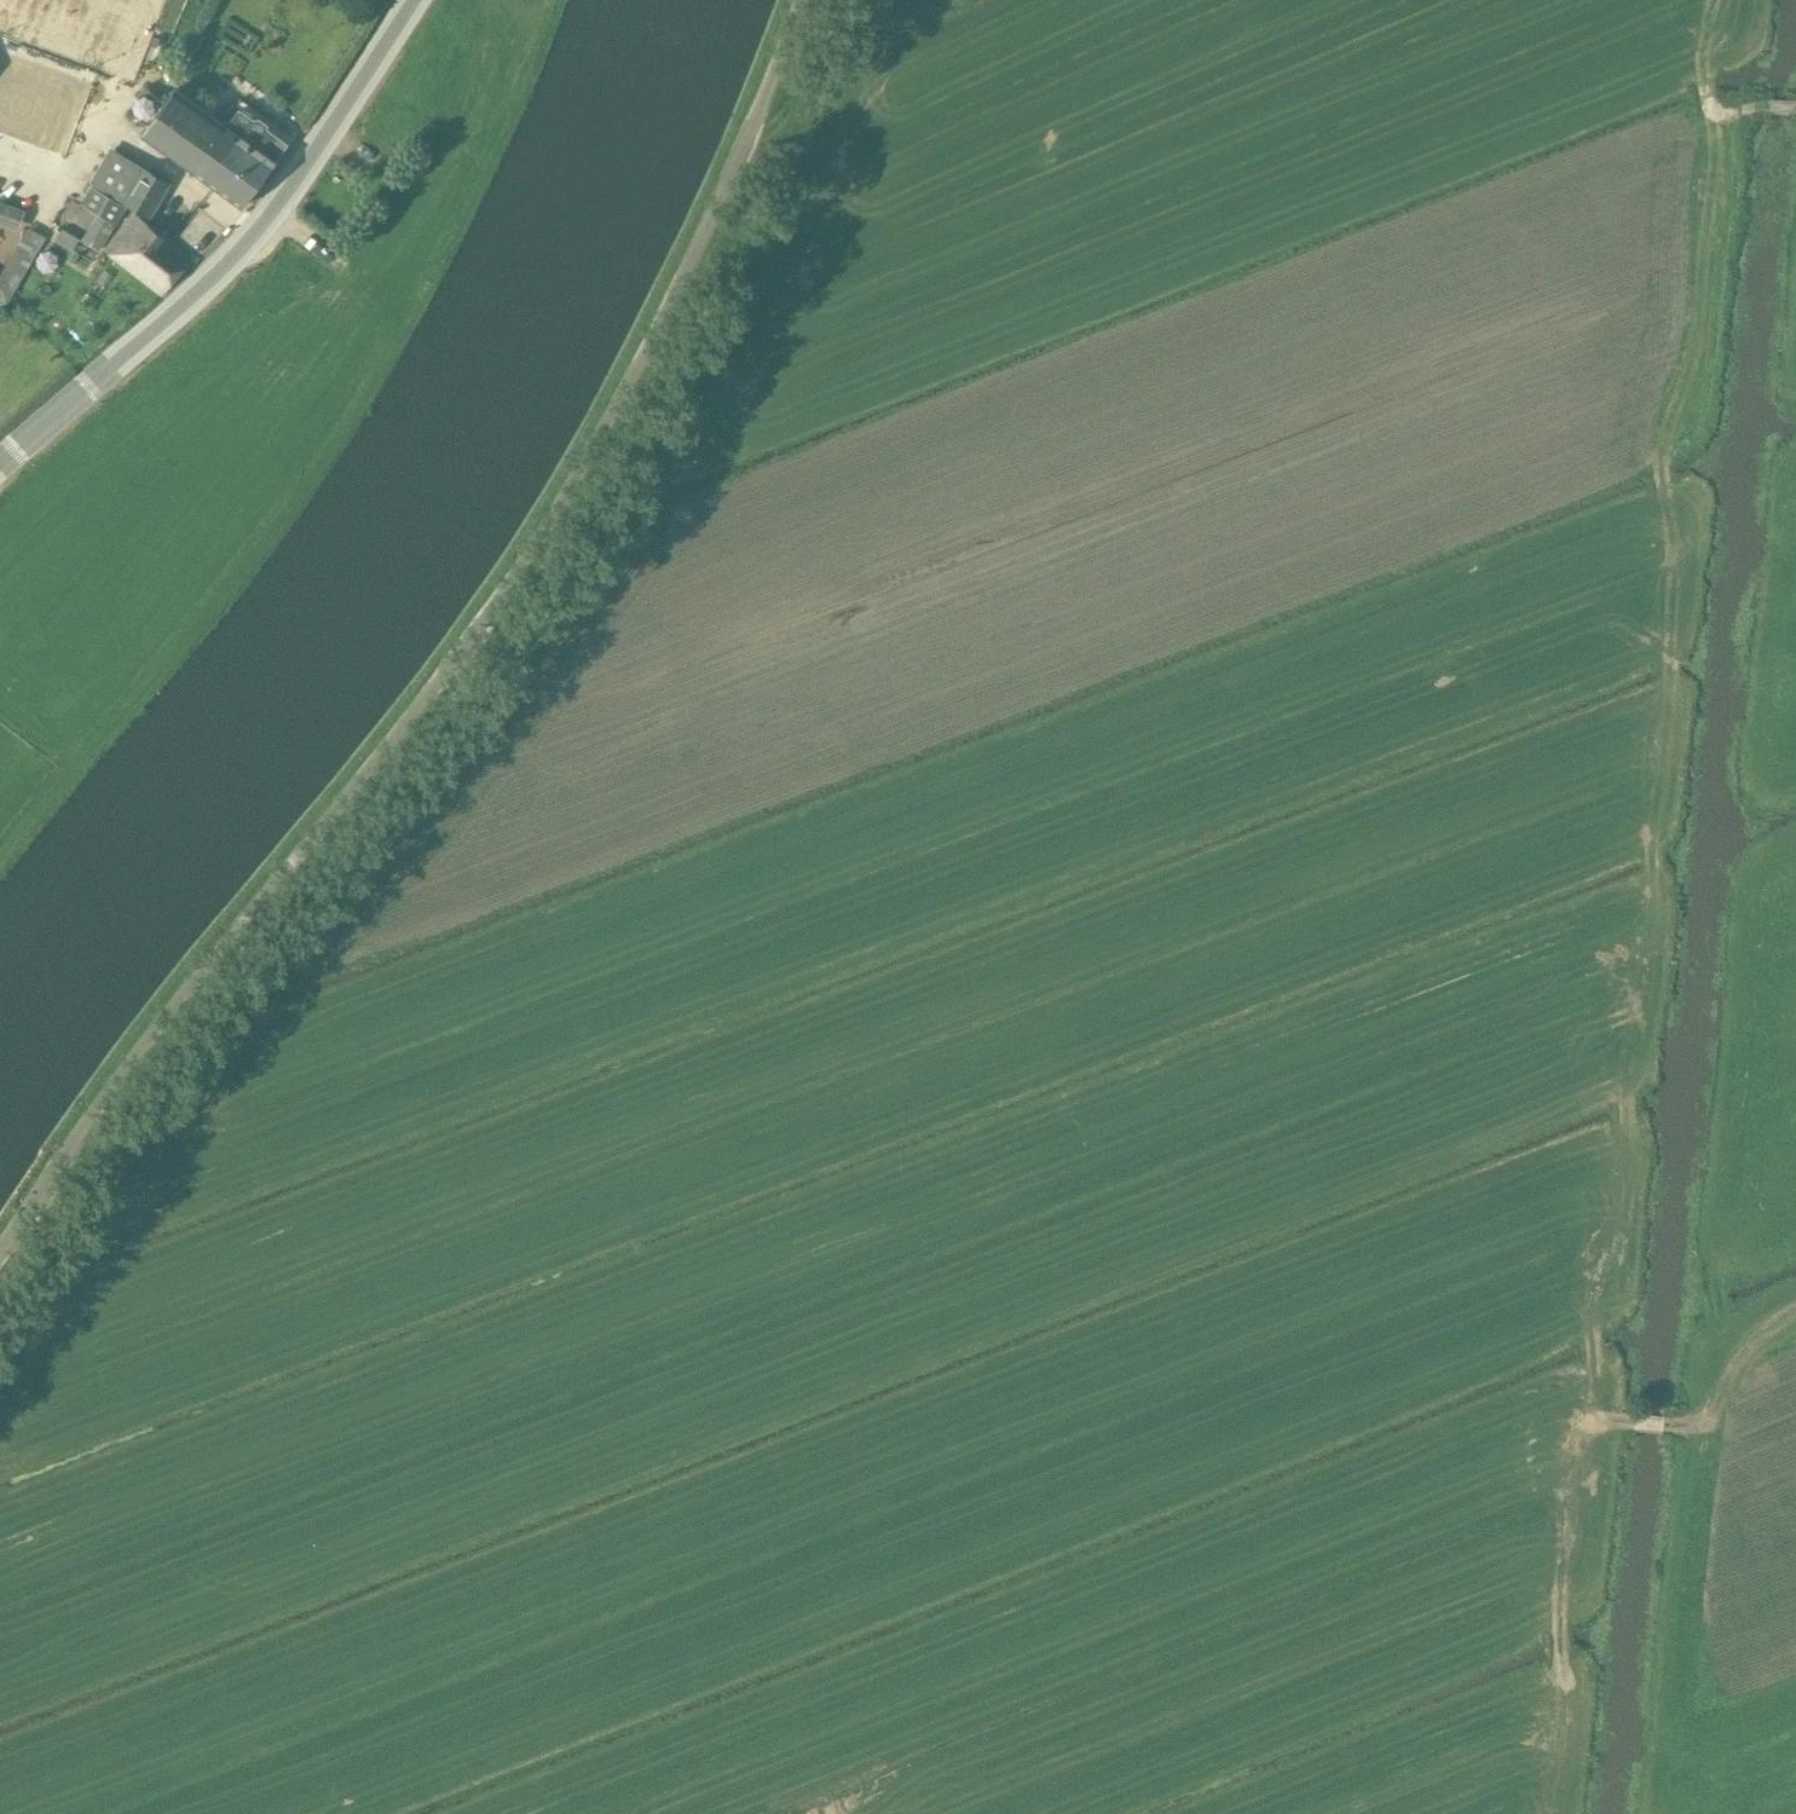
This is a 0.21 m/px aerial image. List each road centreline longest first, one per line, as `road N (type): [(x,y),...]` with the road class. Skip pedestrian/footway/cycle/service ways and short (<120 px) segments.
road 1 (unclassified): [(0,1254),(102,1104),(587,464),(729,187),(805,0)]
road 2 (secondary): [(0,465),(191,302),(280,204),(414,0)]

